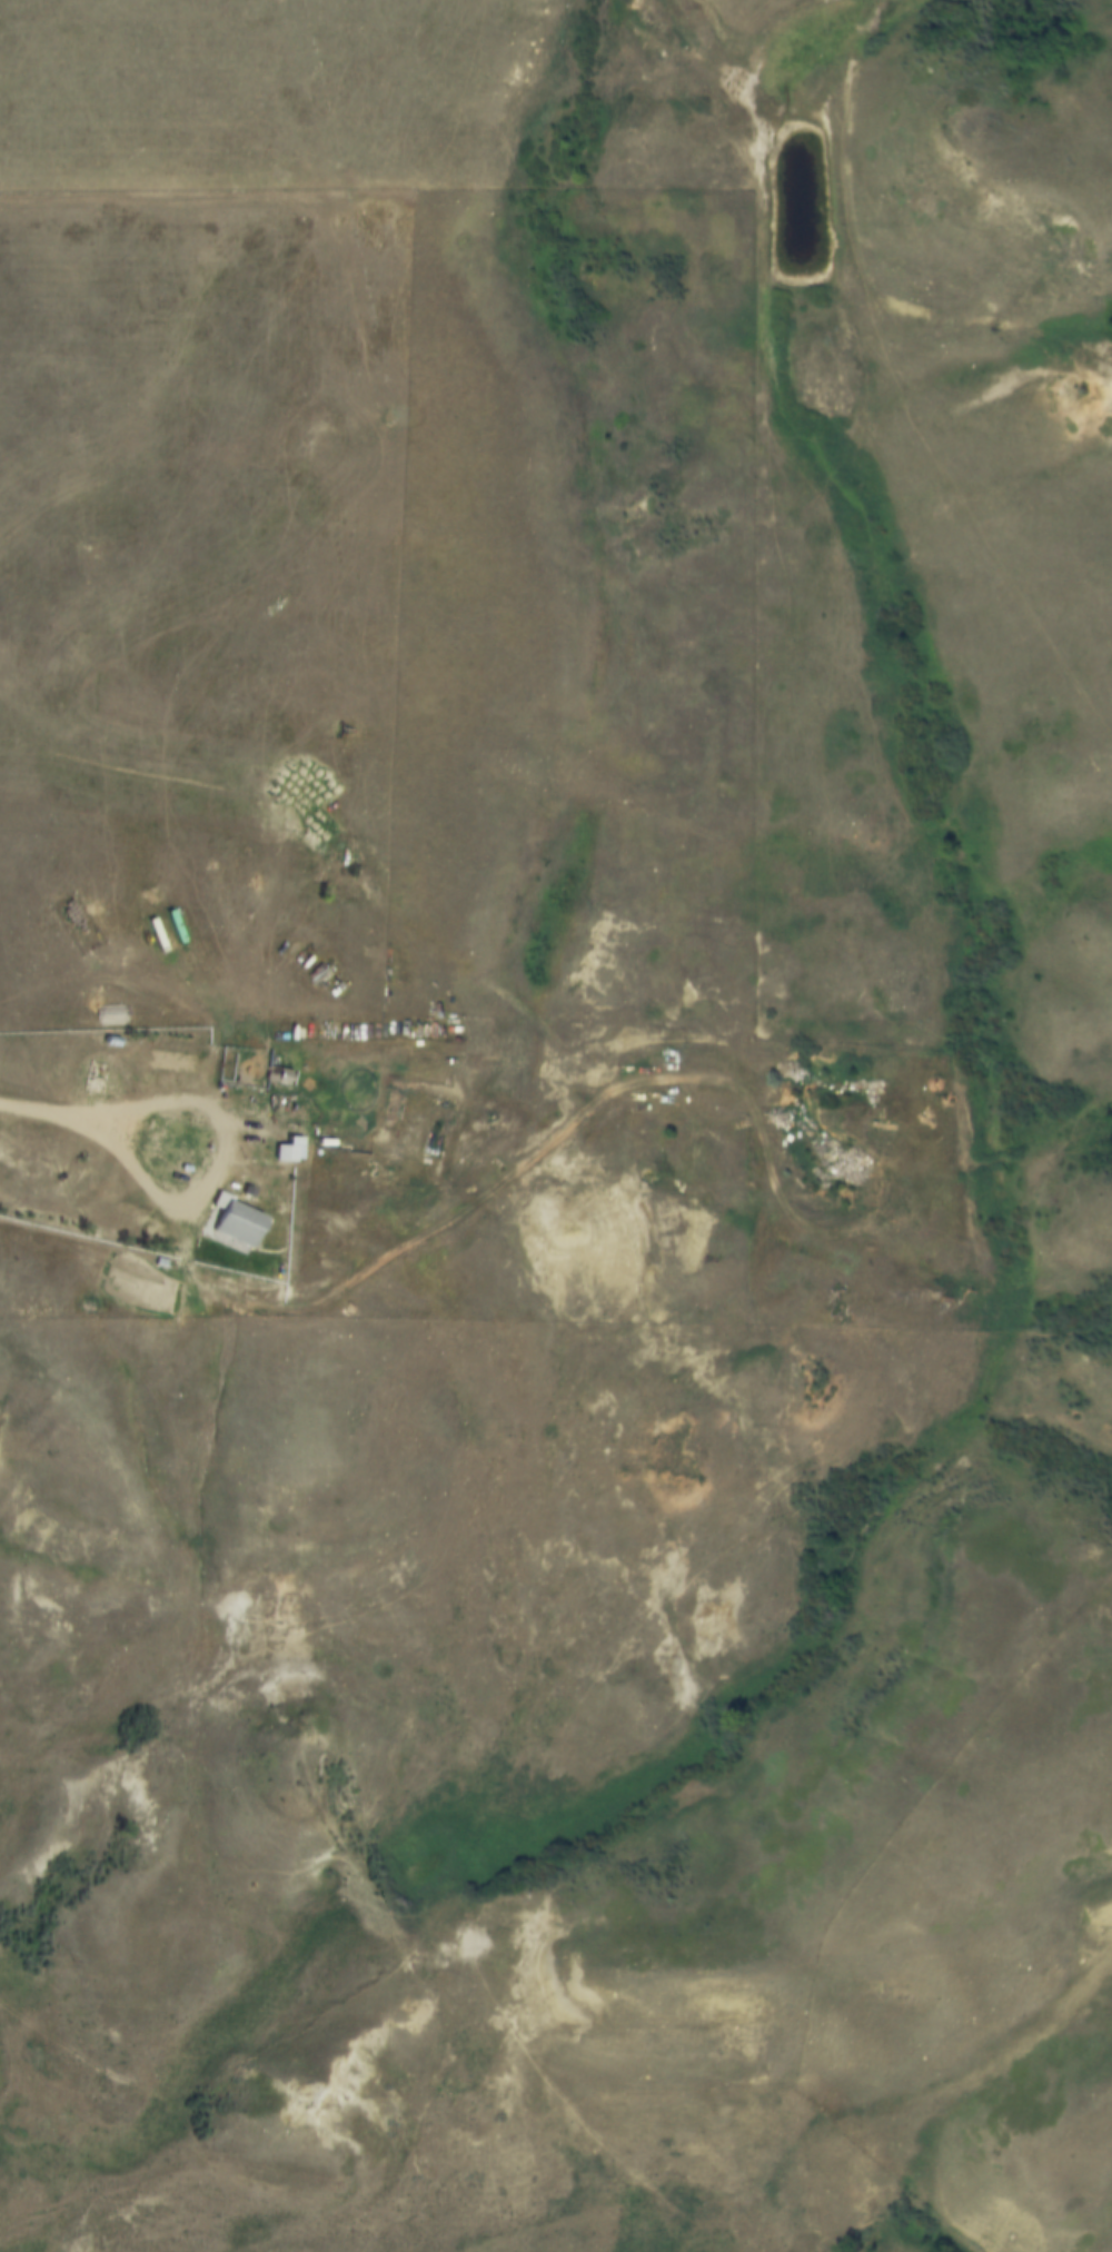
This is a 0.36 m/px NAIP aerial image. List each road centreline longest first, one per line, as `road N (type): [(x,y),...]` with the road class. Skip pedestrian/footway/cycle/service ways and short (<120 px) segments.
road 1 (residential): [(0,1106),(142,1132)]

